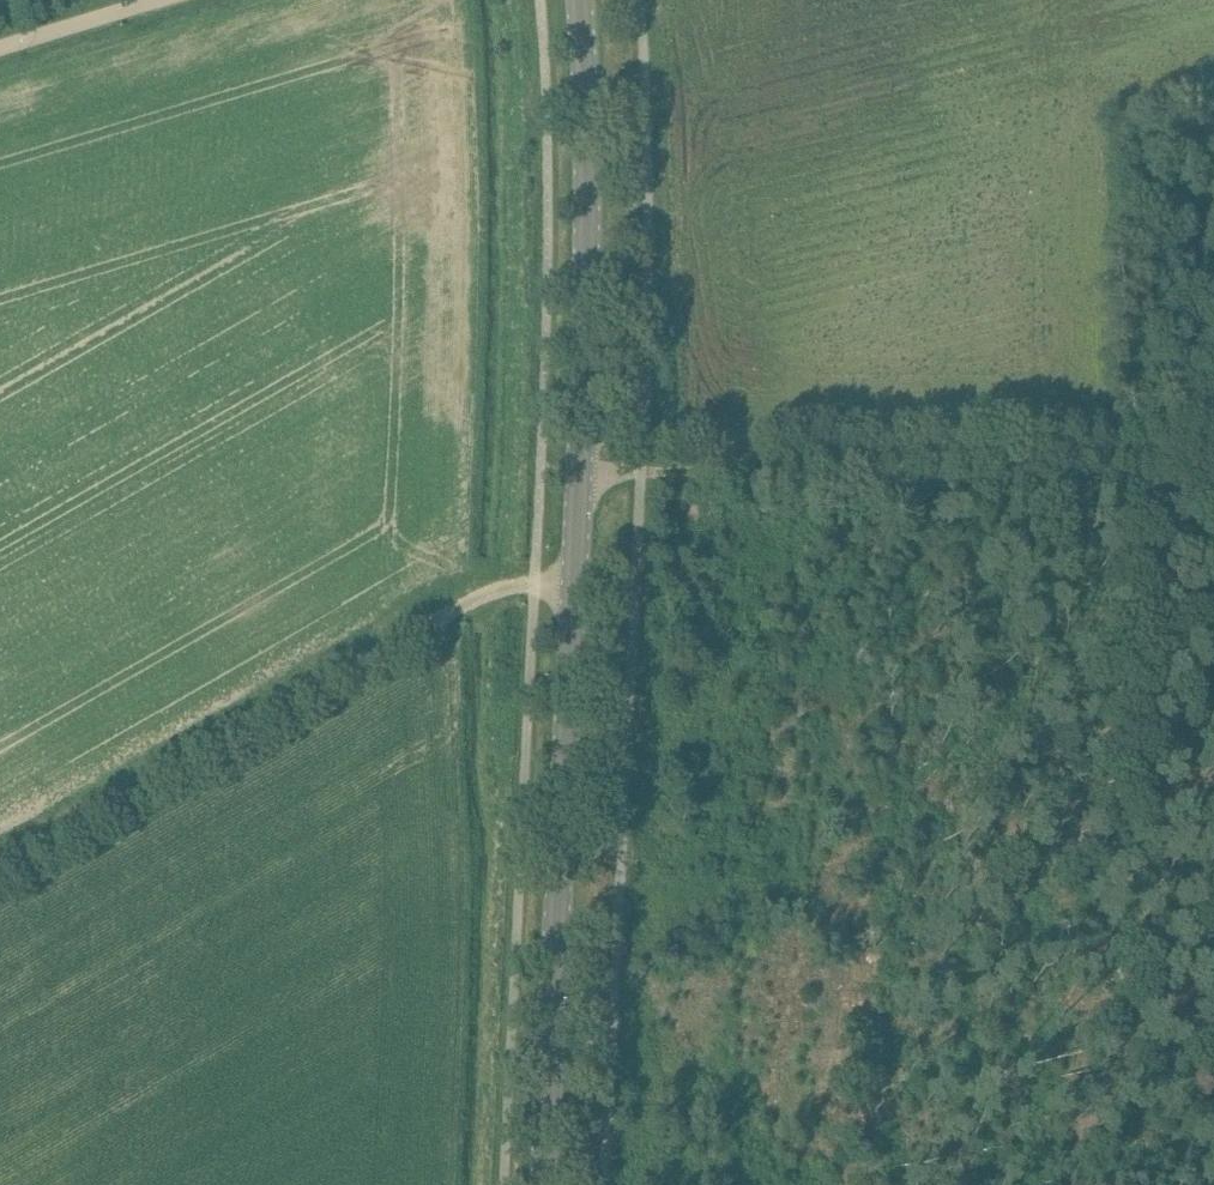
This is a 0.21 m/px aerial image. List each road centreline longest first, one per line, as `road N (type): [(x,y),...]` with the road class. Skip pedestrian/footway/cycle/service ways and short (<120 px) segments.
road 1 (unclassified): [(0,871),(456,610),(505,587),(573,572)]
road 2 (track): [(1213,462),(578,467)]
road 3 (tertiary): [(542,1184),(573,572)]
road 4 (tertiary): [(573,572),(593,161),(579,0)]

